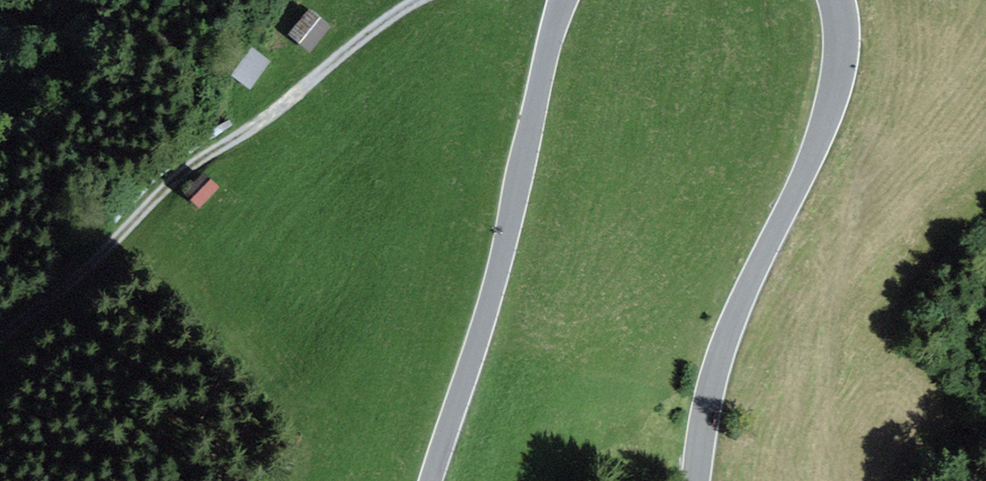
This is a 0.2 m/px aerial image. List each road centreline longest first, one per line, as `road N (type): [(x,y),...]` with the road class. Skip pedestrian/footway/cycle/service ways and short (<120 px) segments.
road 1 (track): [(419,0),(249,131),(196,162),(0,343)]
road 2 (secondary): [(696,480),(721,353),(828,108),(841,44),(835,0)]
road 3 (secondary): [(563,0),(492,292),(430,480)]

